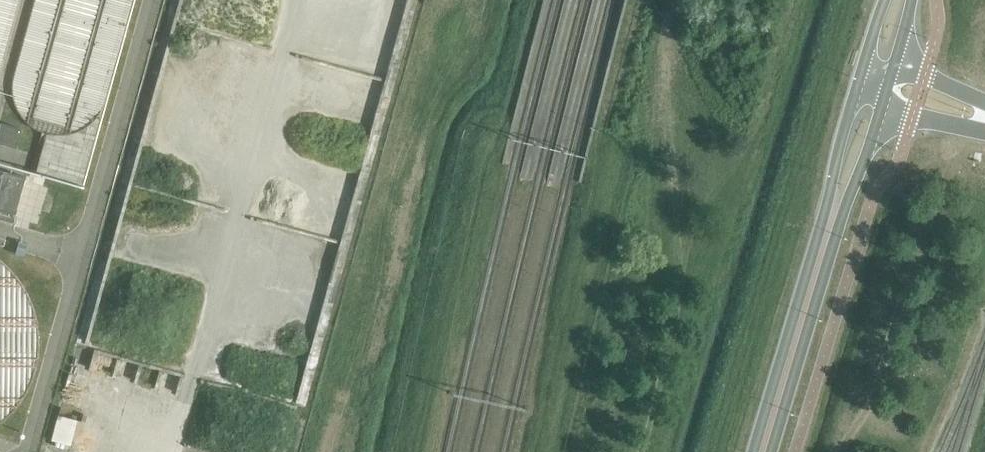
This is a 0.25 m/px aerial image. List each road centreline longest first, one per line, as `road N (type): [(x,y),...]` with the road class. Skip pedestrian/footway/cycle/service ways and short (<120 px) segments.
road 1 (tertiary): [(770,451),(900,0)]

